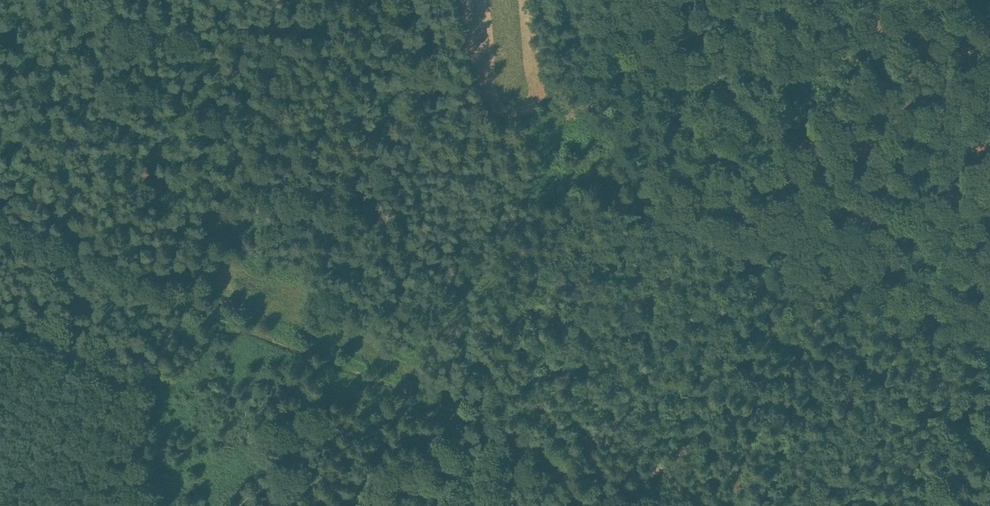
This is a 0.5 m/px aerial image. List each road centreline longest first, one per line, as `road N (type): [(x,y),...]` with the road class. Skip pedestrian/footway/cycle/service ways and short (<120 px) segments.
road 1 (track): [(0,207),(728,505)]
road 2 (track): [(104,505),(306,0)]
road 3 (track): [(919,505),(989,340)]
road 4 (track): [(0,305),(160,363)]

